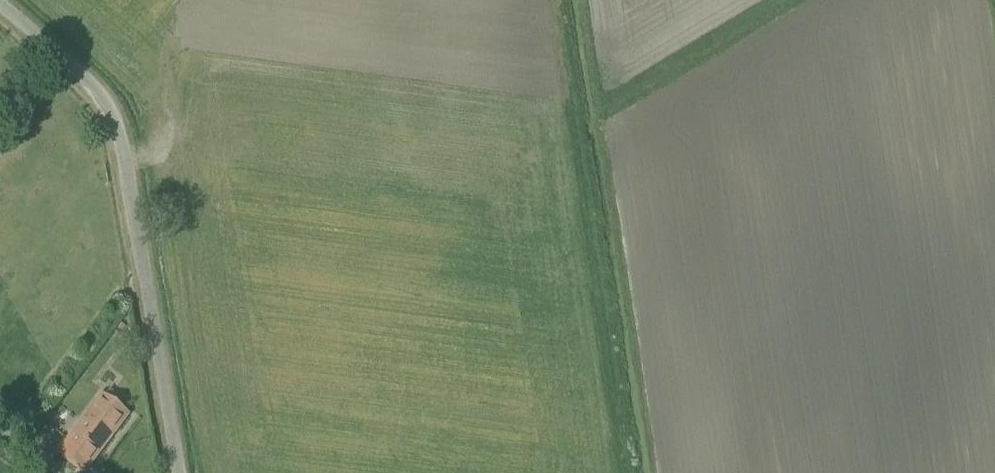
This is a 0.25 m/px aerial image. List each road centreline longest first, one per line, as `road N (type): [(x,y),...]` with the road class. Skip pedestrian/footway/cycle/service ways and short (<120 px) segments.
road 1 (unclassified): [(191,472),(124,127),(107,96),(0,3)]

